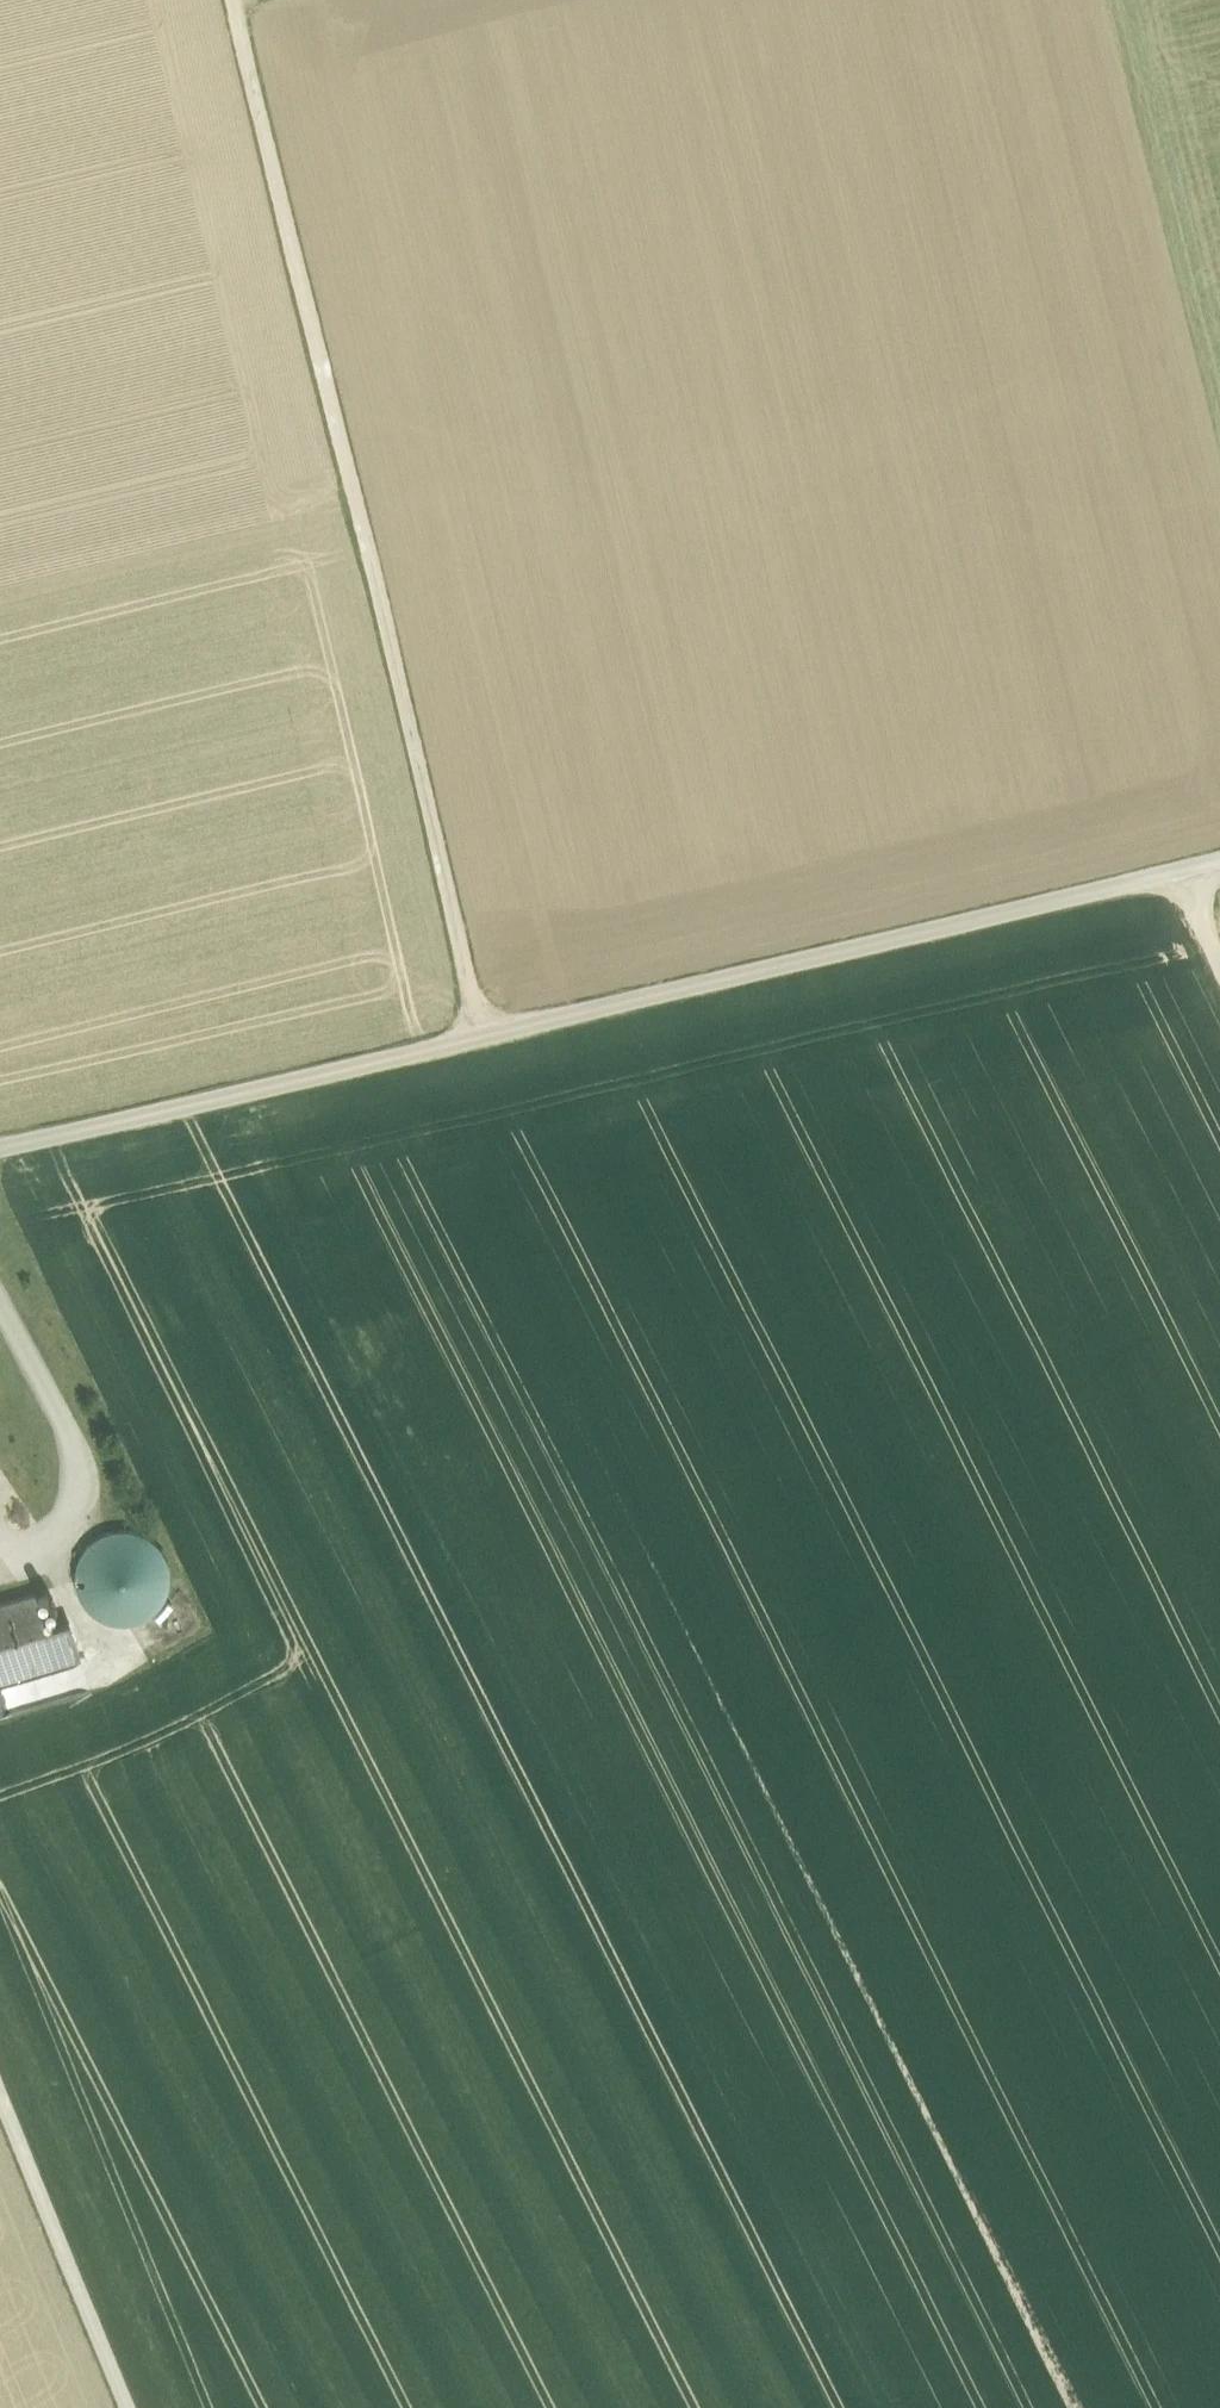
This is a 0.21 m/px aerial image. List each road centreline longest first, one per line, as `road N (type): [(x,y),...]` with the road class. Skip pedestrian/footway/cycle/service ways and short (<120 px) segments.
road 1 (unclassified): [(1219,867),(0,1154)]
road 2 (track): [(477,1045),(435,786),(226,1)]
road 3 (unclassified): [(128,2407),(0,2097)]
road 4 (track): [(51,1385),(73,1460),(67,1521),(29,1565),(0,1574)]

